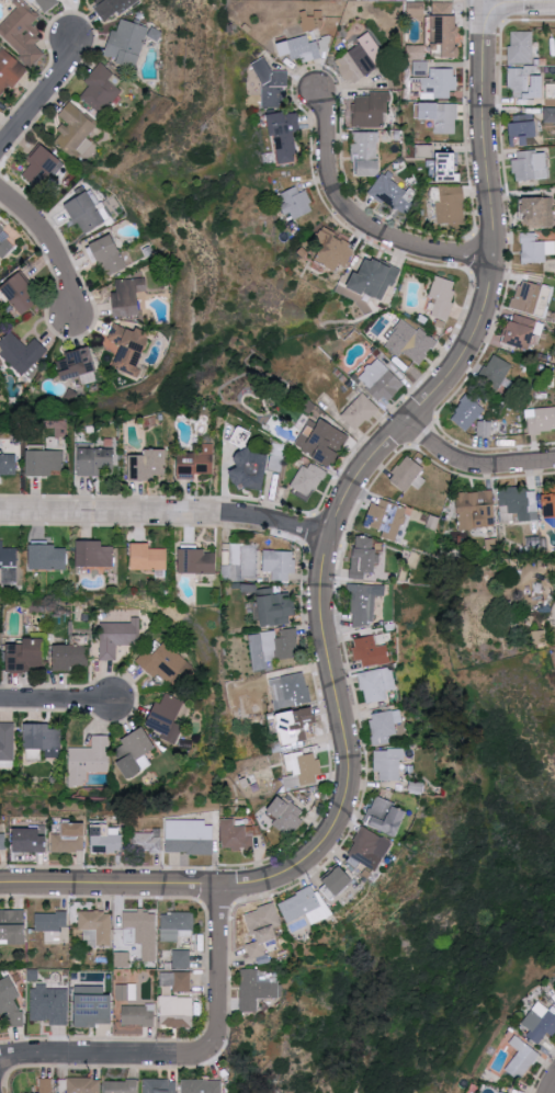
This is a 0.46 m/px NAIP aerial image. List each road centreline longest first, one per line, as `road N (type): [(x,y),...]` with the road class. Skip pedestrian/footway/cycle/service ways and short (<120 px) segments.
road 1 (residential): [(218,885),(292,868),(340,811),(348,761),(321,624),(320,573),(351,485),(452,371),(488,294),(494,258),(483,0)]
road 2 (residential): [(0,509),(230,513),(328,535)]
road 3 (residential): [(321,96),(331,177),(349,210),(394,240),(494,258)]
road 4 (residential): [(0,1057),(196,1057),(218,1038)]
road 5 (residential): [(218,885),(0,882)]
road 6 (residential): [(405,421),(467,463),(554,458)]
road 7 (residential): [(218,1038),(218,885)]
road 8 (residential): [(76,317),(65,264),(0,191)]
road 9 (residential): [(0,154),(68,69),(72,45)]

